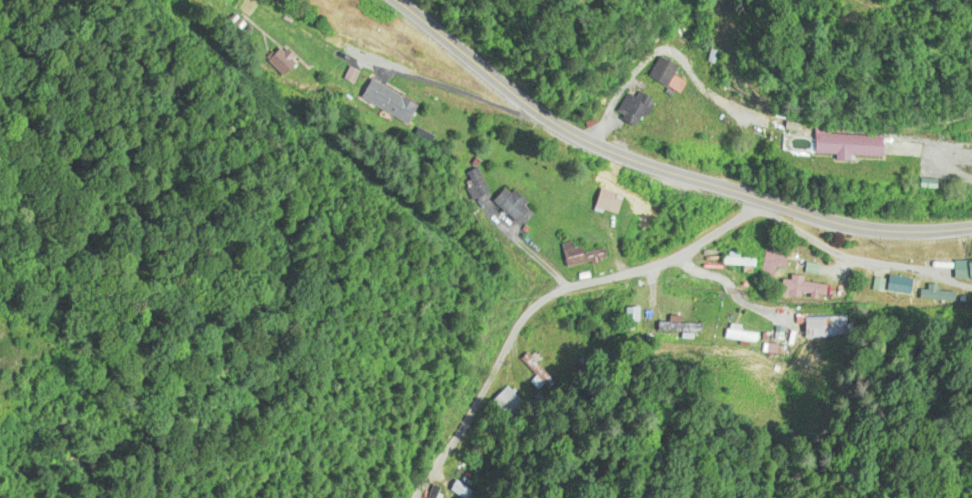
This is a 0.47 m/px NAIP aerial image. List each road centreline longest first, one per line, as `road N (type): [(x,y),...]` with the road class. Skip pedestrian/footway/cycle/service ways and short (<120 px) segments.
road 1 (secondary): [(398,0),(527,104),(610,152),(846,226),(971,229)]
road 2 (residential): [(716,186),(625,242),(462,295),(374,497)]
road 3 (residential): [(410,8),(144,31),(21,31)]
road 4 (residential): [(753,198),(854,412),(920,497)]

